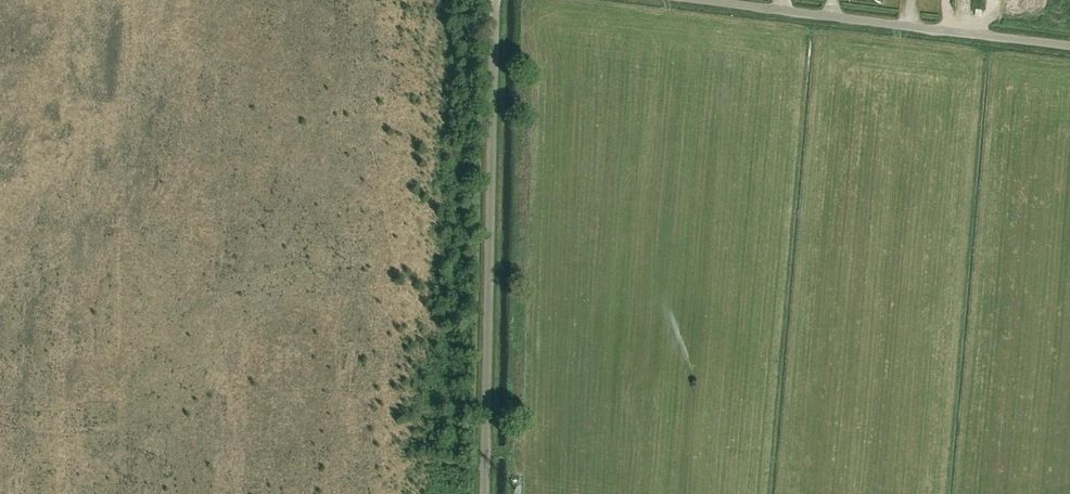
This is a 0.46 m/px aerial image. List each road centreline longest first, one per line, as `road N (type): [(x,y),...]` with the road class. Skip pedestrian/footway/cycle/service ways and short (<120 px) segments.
road 1 (unclassified): [(483,493),(497,0)]
road 2 (unclassified): [(1069,48),(685,0)]

